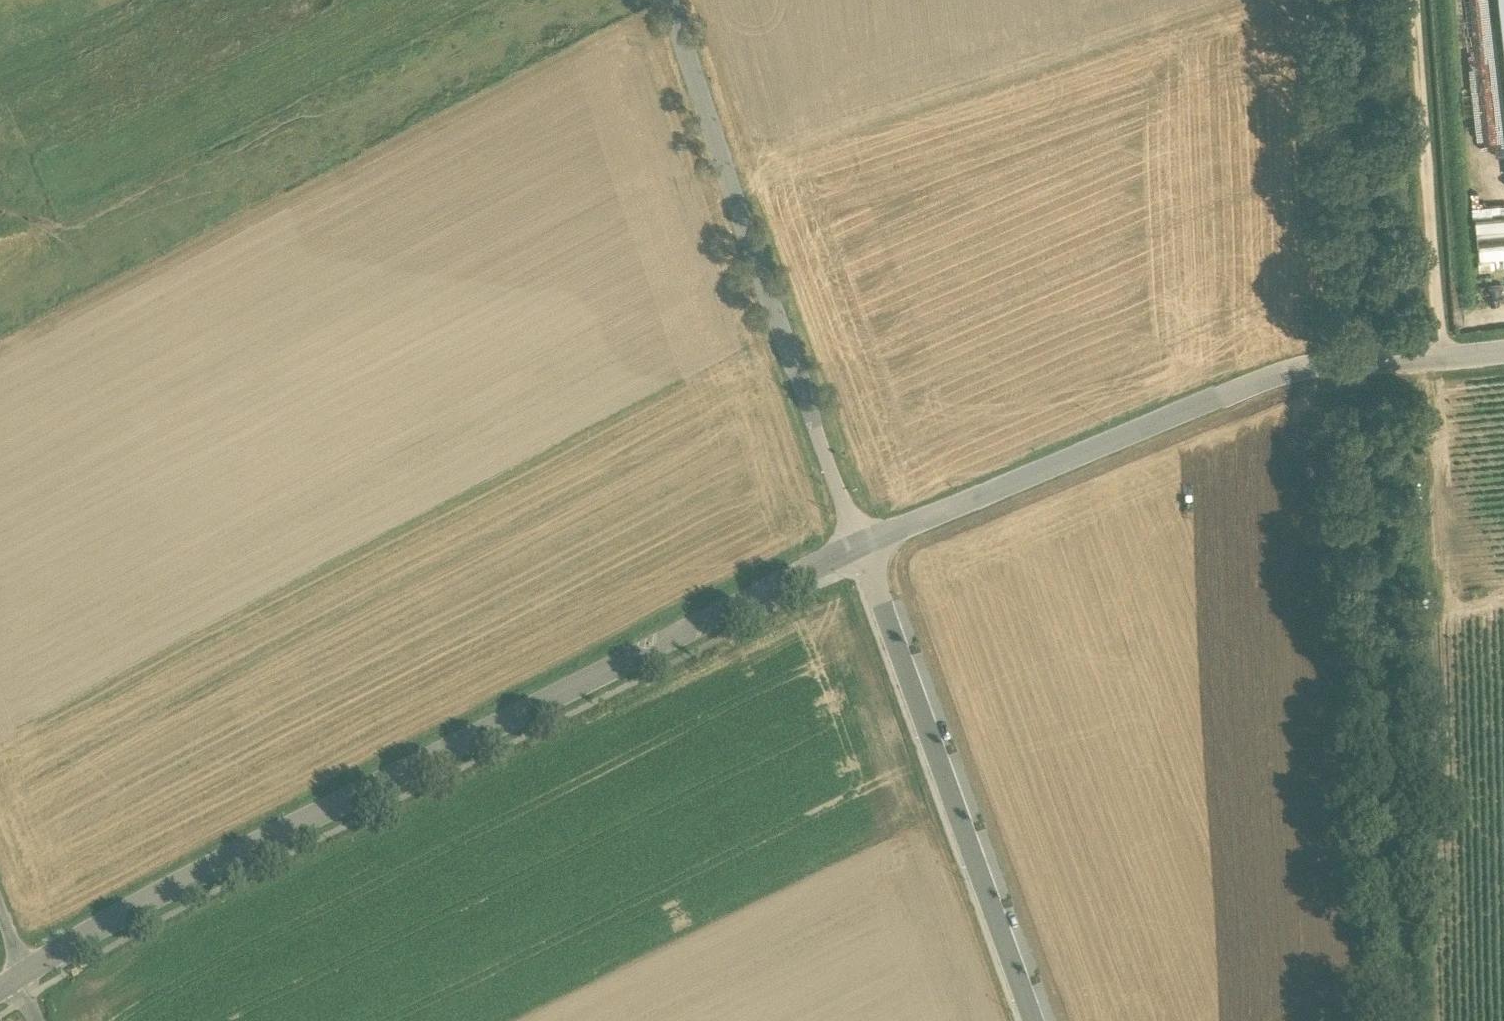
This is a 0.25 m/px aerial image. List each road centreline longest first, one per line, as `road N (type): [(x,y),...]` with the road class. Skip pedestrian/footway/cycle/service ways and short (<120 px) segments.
road 1 (tertiary): [(25,976),(260,847),(860,548)]
road 2 (tertiary): [(860,548),(1274,377),(1503,351)]
road 3 (unclassified): [(860,548),(671,0)]
road 4 (tertiary): [(860,548),(1036,1020)]
road 5 (track): [(1441,358),(1417,0)]

